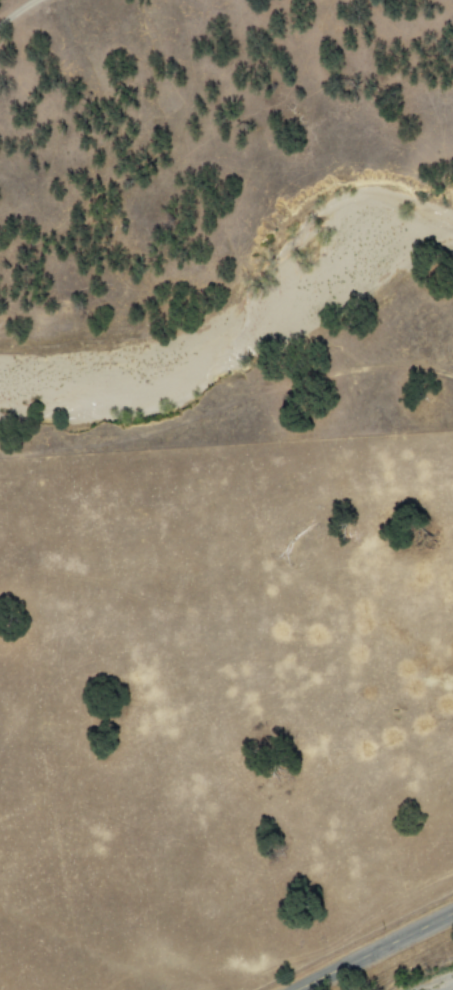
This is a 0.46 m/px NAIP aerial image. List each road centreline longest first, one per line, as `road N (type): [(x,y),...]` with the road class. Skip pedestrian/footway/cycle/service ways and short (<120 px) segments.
road 1 (track): [(452,748),(424,767),(354,769),(292,800),(160,796),(49,821),(30,802),(30,709),(6,665)]
road 2 (track): [(452,375),(400,365),(332,371),(74,449),(13,487)]
road 3 (track): [(0,664),(90,656),(123,641),(282,472),(332,457)]
road 4 (secondary): [(309,989),(452,919)]
road 5 (track): [(332,457),(378,462),(452,509)]

